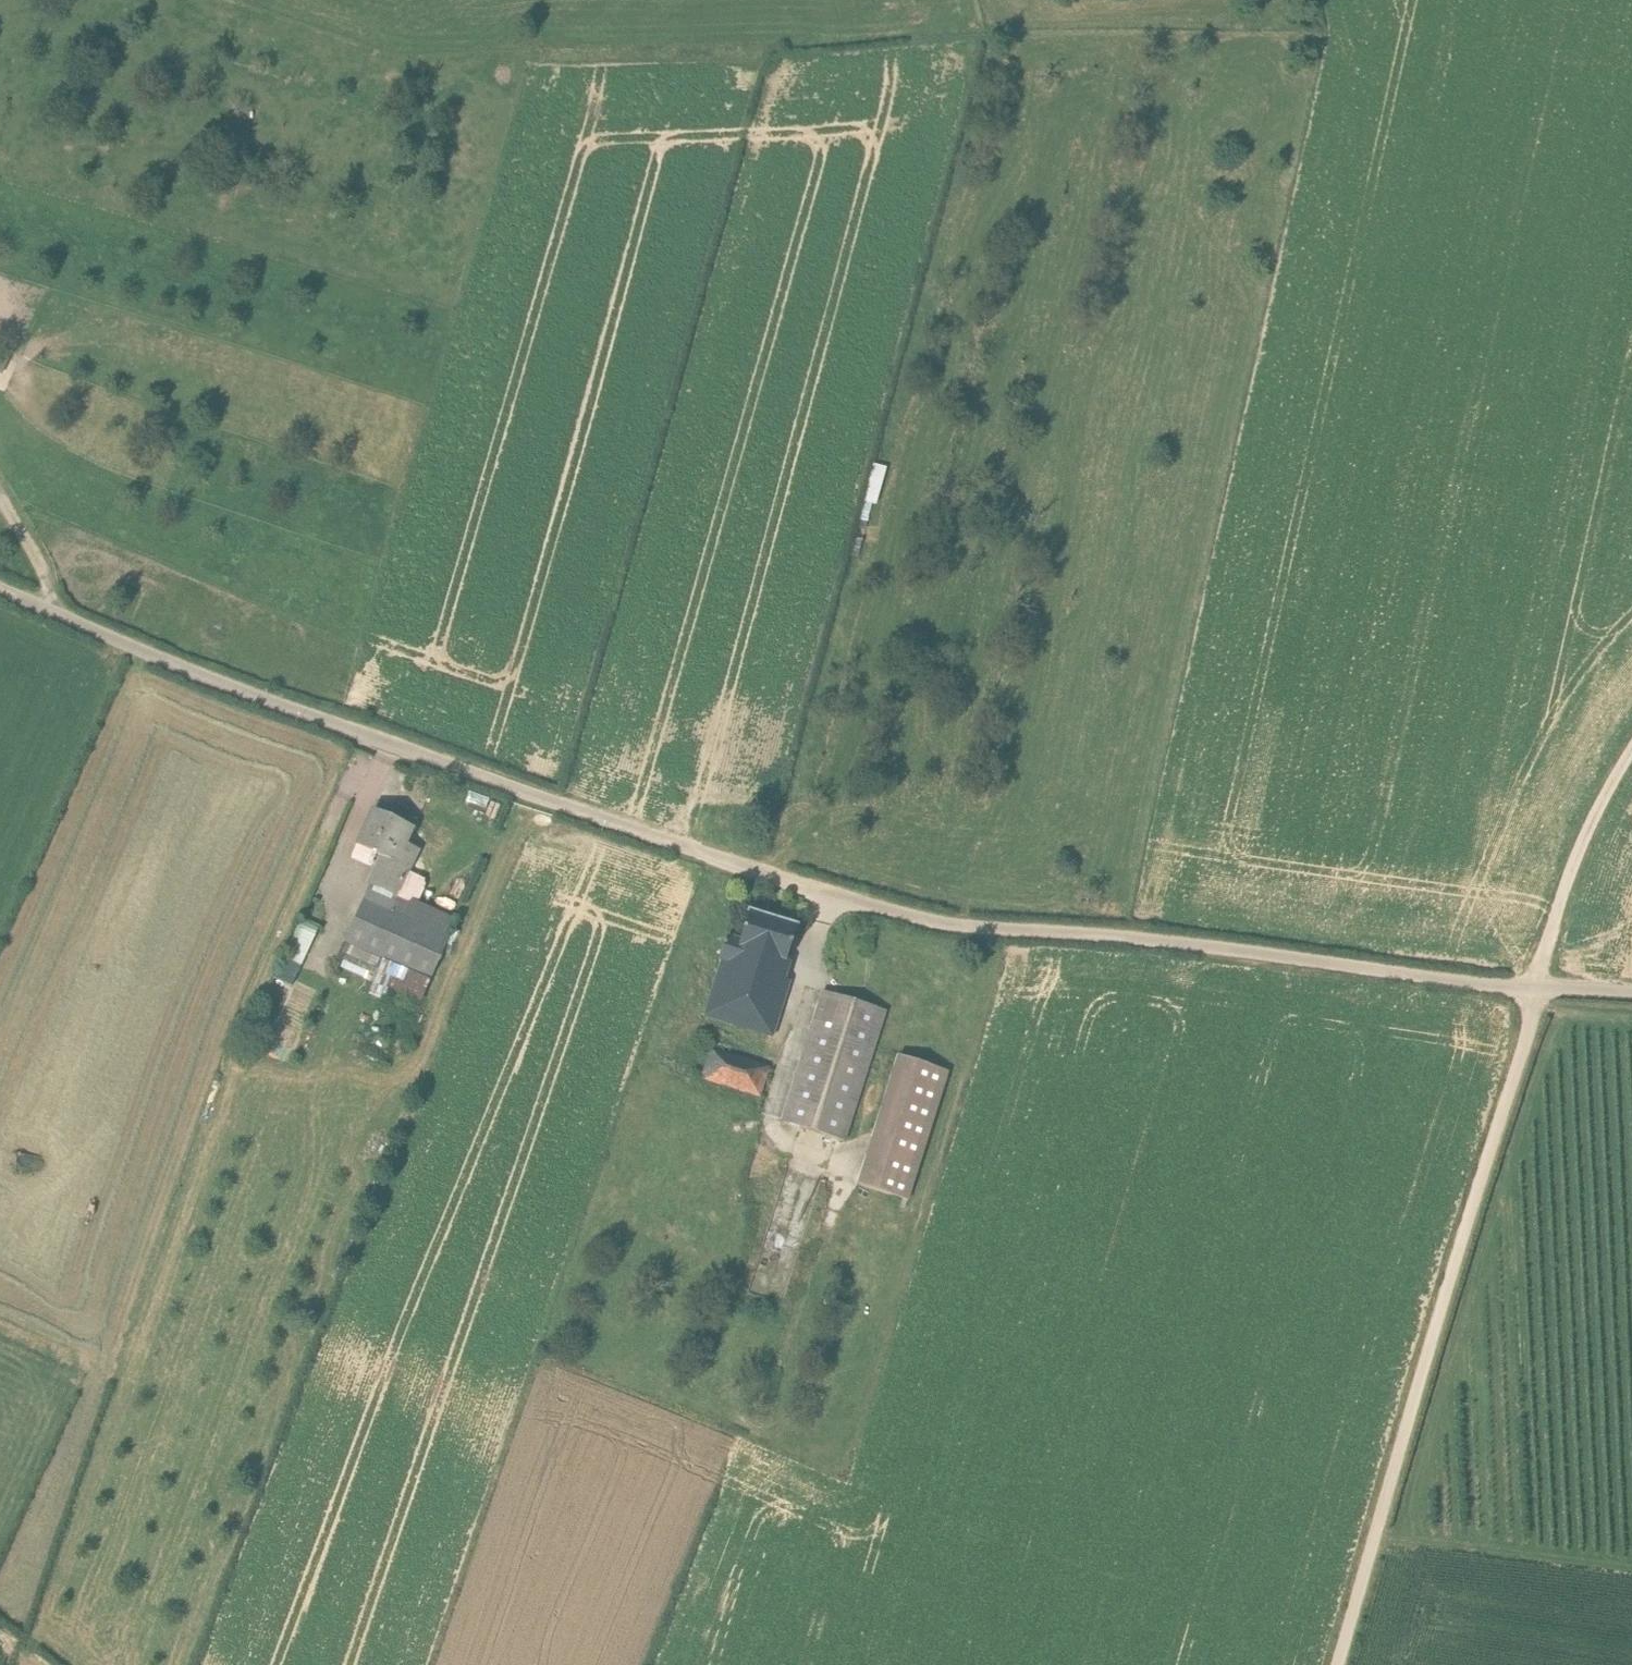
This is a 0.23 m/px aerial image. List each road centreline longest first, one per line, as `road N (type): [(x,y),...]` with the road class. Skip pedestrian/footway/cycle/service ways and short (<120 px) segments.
road 1 (unclassified): [(1535,987),(920,917),(406,749),(218,681),(0,588)]
road 2 (track): [(1336,1664),(1535,987)]
road 3 (track): [(1631,749),(1582,846),(1535,987)]

